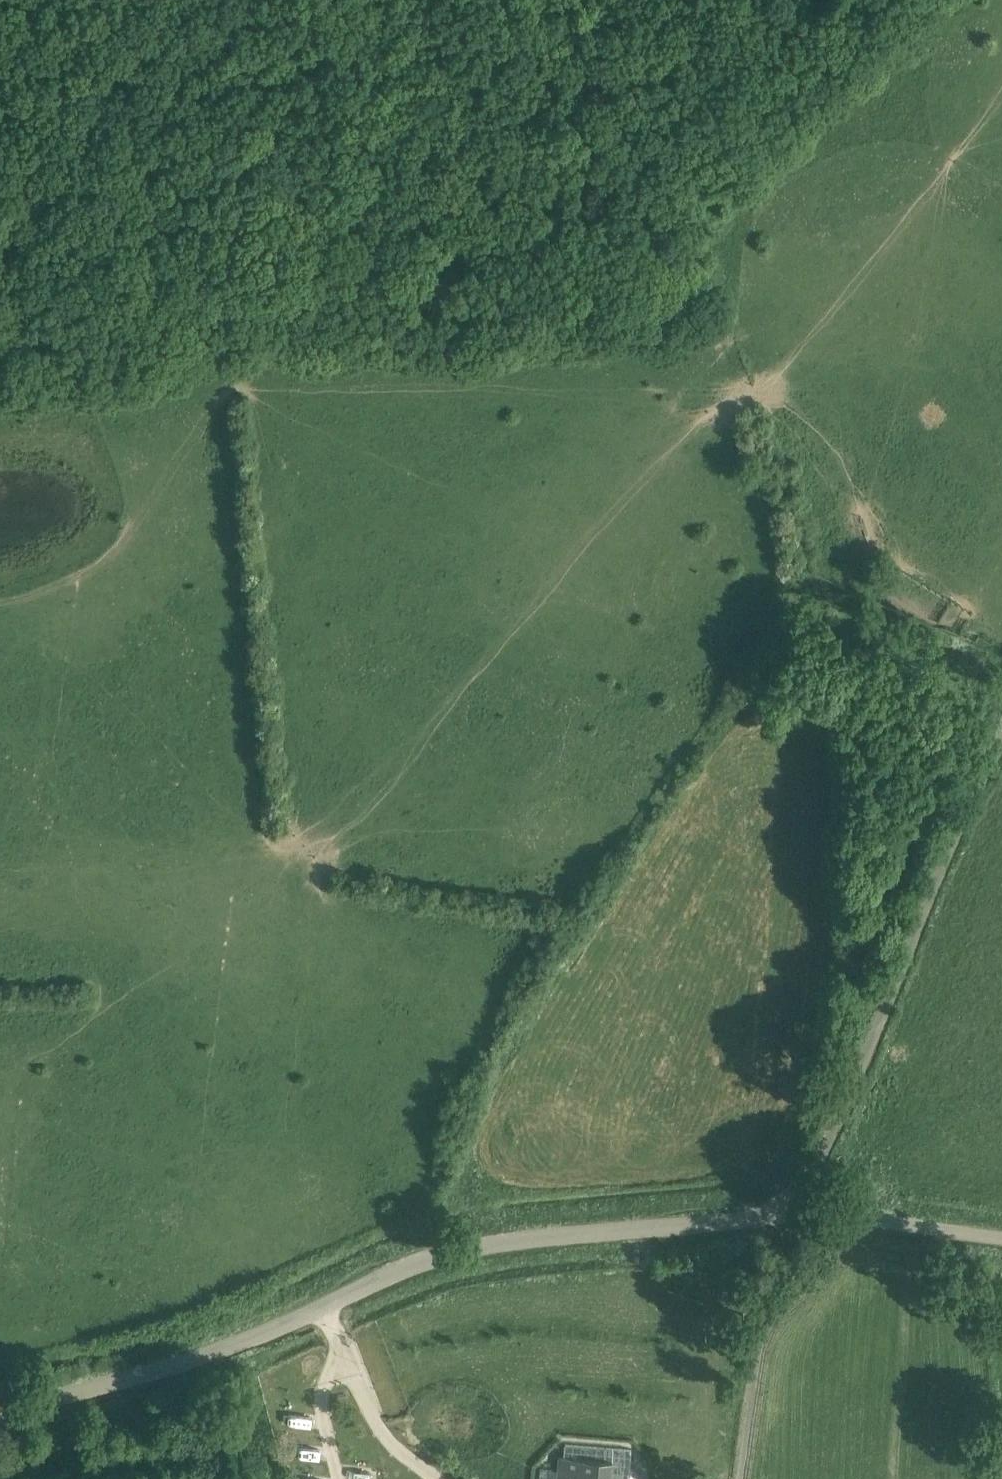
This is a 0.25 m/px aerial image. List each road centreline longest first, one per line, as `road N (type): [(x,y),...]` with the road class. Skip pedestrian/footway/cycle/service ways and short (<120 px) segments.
road 1 (unclassified): [(0,1411),(179,1363),(458,1252),(798,1210)]
road 2 (unclassified): [(798,1210),(978,763),(1001,725)]
road 3 (unclassified): [(798,1210),(1001,1238)]

